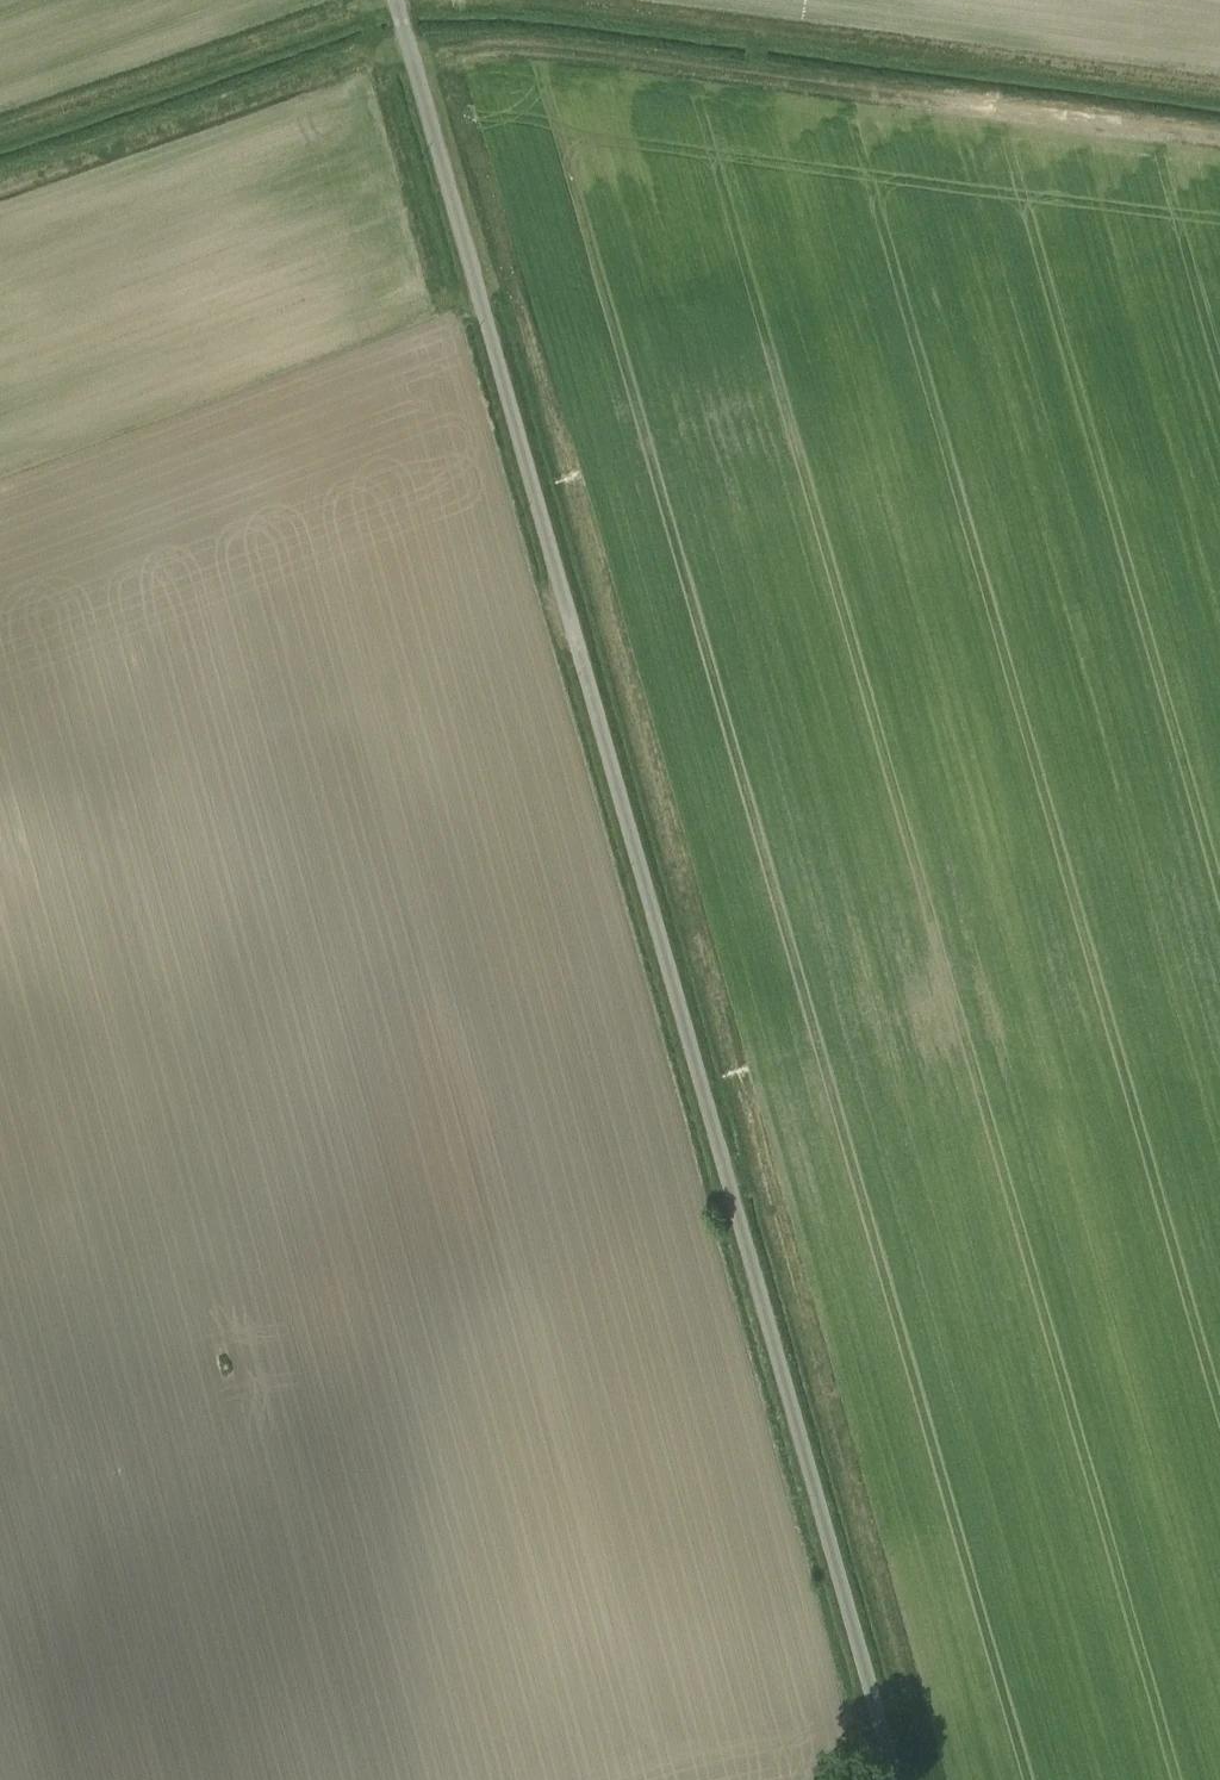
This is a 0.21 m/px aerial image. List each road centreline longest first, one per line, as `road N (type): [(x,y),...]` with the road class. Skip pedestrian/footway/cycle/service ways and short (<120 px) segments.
road 1 (unclassified): [(408,0),(907,1779)]

